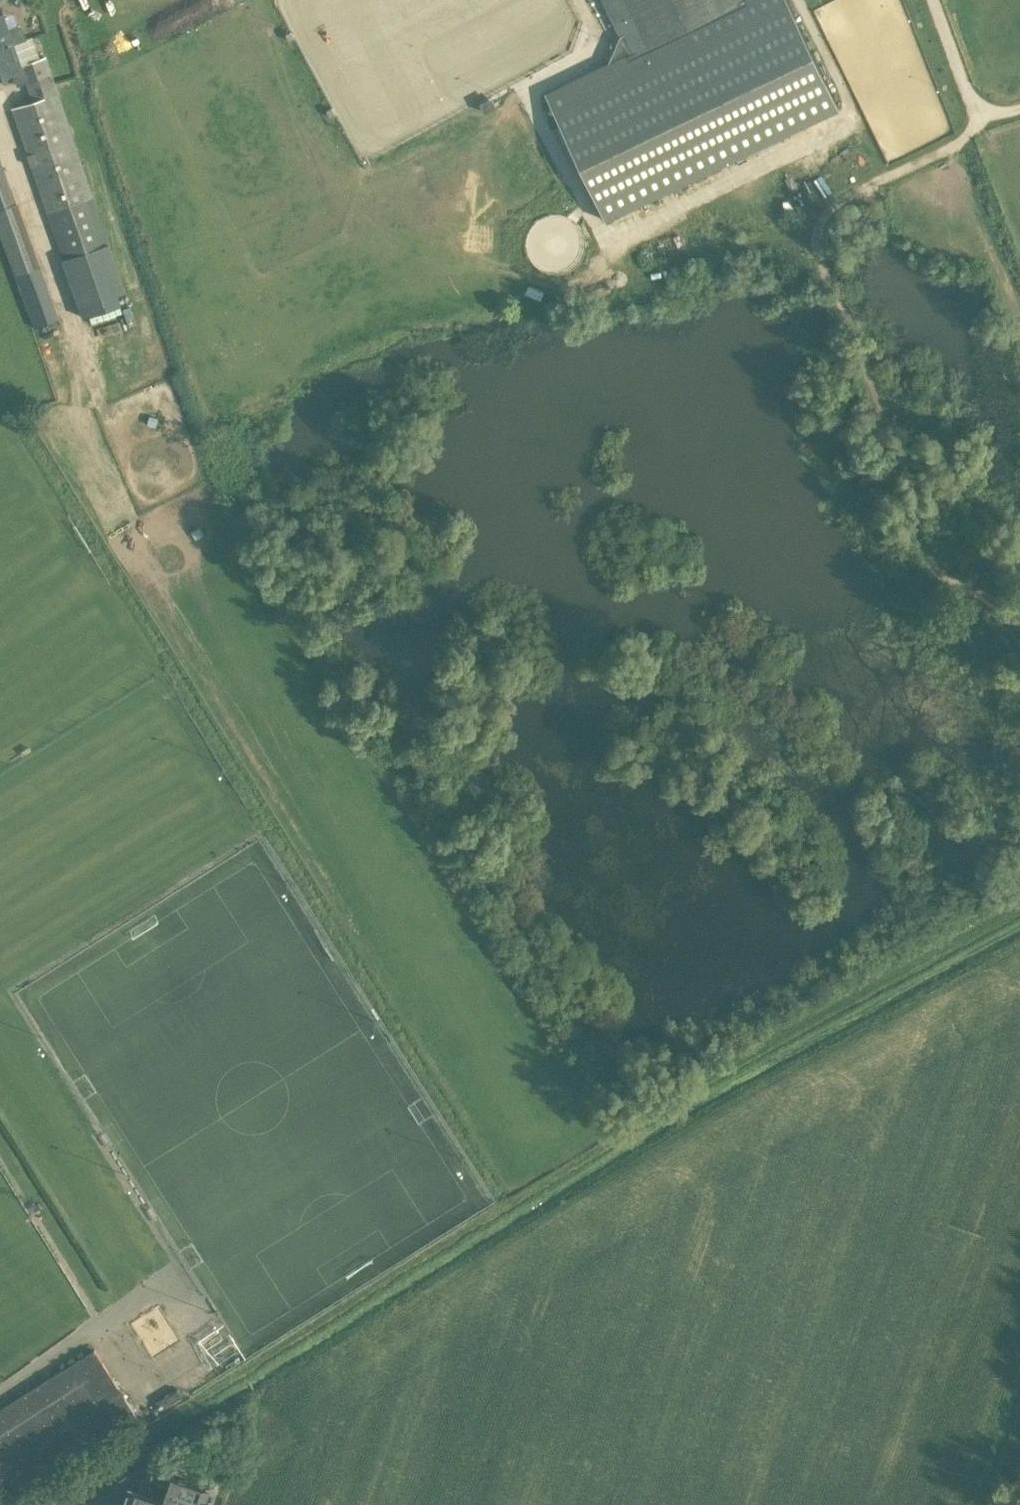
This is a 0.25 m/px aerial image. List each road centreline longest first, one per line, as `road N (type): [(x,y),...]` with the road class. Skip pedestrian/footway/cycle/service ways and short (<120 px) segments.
road 1 (track): [(807,232),(869,371),(916,533),(946,576),(1004,607),(1019,636)]
road 2 (track): [(982,109),(953,147),(842,202),(807,232),(758,238),(654,270),(619,256)]

